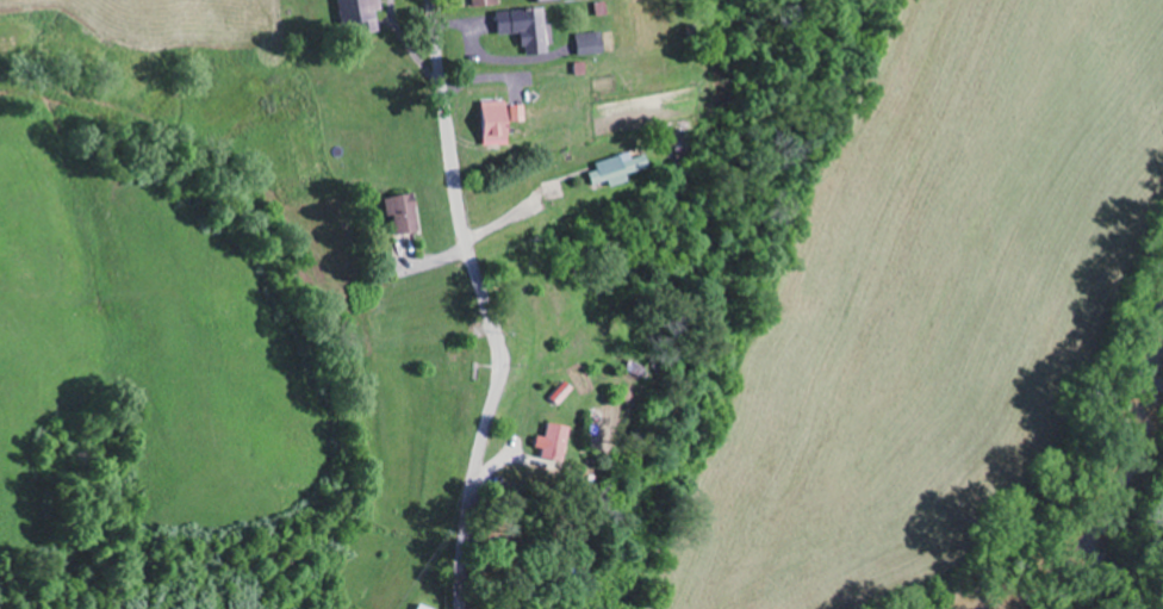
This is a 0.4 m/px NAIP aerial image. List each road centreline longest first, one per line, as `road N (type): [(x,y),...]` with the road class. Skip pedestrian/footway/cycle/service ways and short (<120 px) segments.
road 1 (residential): [(457,608),(456,526),(497,355),(465,249),(428,0)]

